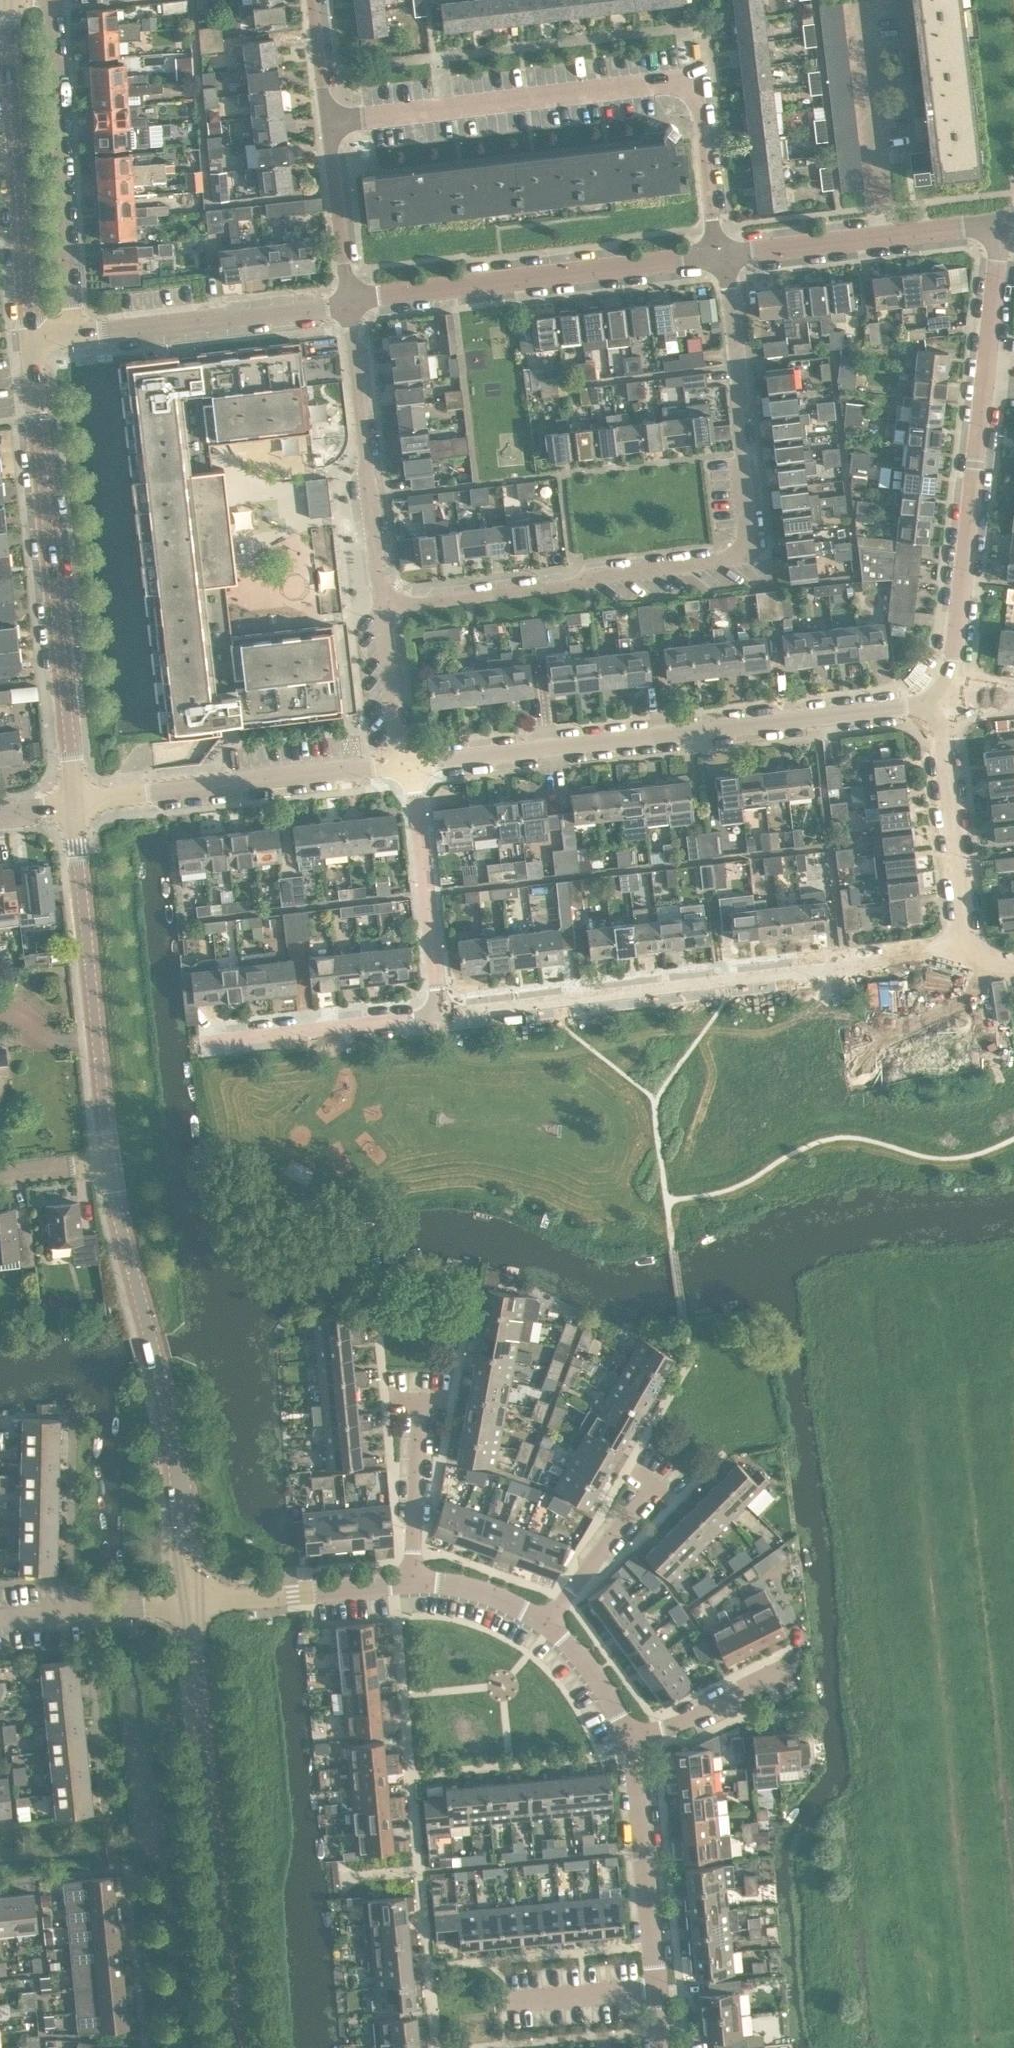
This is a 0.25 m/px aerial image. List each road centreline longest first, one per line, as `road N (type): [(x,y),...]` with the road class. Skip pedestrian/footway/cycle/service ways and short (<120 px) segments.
road 1 (residential): [(386,606),(753,555),(724,261)]
road 2 (residential): [(724,261),(696,76),(332,120)]
road 3 (residential): [(406,762),(939,705)]
road 4 (residential): [(442,1014),(966,953)]
road 5 (residential): [(939,705),(997,225)]
road 6 (residential): [(73,800),(30,345)]
road 7 (unclassified): [(195,1601),(161,1378),(105,1159)]
road 8 (unclassified): [(238,2047),(195,1601)]
road 9 (residential): [(353,304),(724,261)]
road 10 (unclassified): [(105,1159),(73,800)]
road 11 (residential): [(30,345),(6,71),(8,0)]
road 12 (residential): [(75,339),(58,0)]
road 13 (residential): [(73,800),(406,762)]
road 14 (residential): [(353,304),(386,606)]
road 15 (residential): [(75,339),(353,304)]
road 16 (residential): [(724,261),(997,225)]
road 17 (residential): [(406,762),(442,1014)]
road 18 (residential): [(966,953),(939,705)]
road 19 (residential): [(659,1985),(633,1743)]
road 20 (residential): [(212,1041),(442,1014)]
road 21 (residential): [(406,1585),(195,1601)]
road 22 (residential): [(0,1616),(195,1601)]
road 23 (residential): [(406,1585),(421,1399)]
road 24 (residential): [(332,120),(353,304)]
road 25 (residential): [(554,1622),(650,1484)]
road 26 (residential): [(633,1743),(780,1679)]
road 27 (residential): [(386,606),(406,762)]
road 28 (residential): [(659,1985),(505,2000)]
road 29 (residential): [(554,1622),(485,1593),(406,1585)]
road 30 (residential): [(633,1743),(601,1677),(554,1622)]
road 31 (residential): [(315,0),(332,120)]

